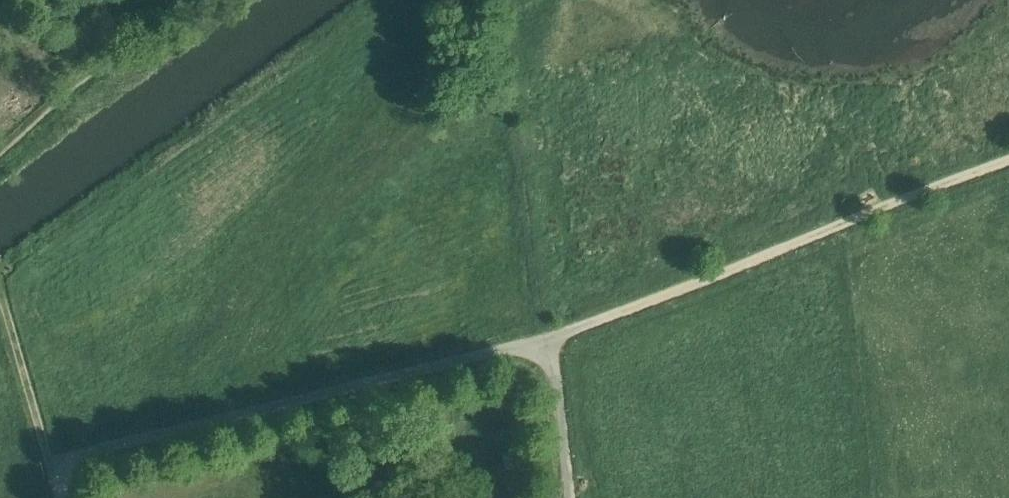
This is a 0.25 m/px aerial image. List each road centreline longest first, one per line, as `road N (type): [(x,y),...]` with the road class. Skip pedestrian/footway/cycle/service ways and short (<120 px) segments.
road 1 (track): [(52,469),(83,450),(557,338),(1008,162)]
road 2 (track): [(52,469),(0,288)]
road 3 (residential): [(574,497),(557,338)]

